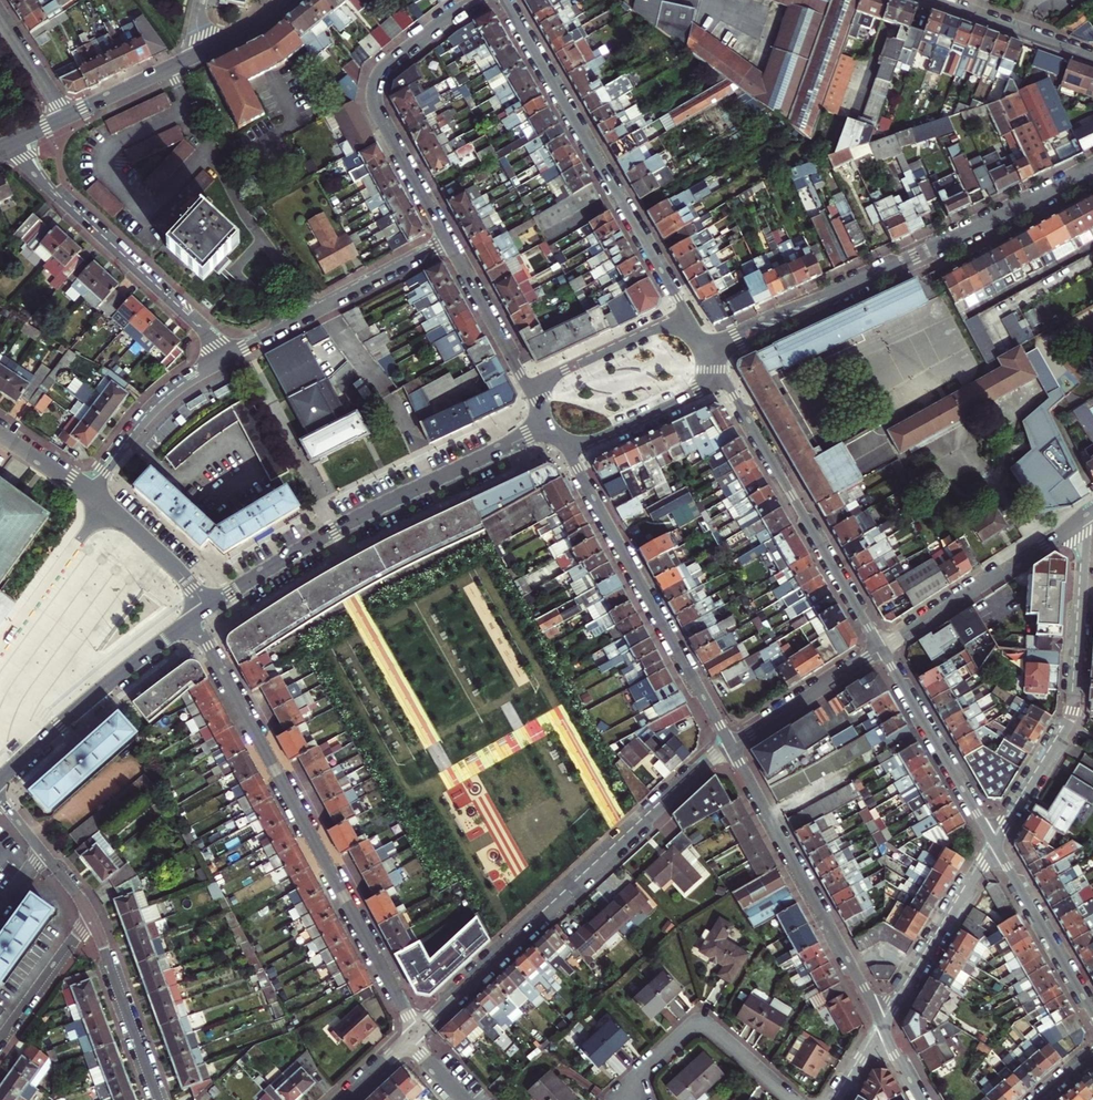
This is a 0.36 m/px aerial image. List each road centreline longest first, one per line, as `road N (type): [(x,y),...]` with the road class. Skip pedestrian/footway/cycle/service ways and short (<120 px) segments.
road 1 (residential): [(193,619),(420,1032)]
road 2 (residential): [(1092,170),(708,350)]
road 3 (residential): [(420,1032),(732,746)]
road 4 (residential): [(550,424),(352,521),(207,609)]
road 5 (tertiary): [(685,310),(503,0)]
road 6 (residential): [(996,845),(1072,712),(1088,519)]
road 7 (residential): [(568,454),(732,746)]
road 8 (residential): [(732,746),(884,1029)]
road 9 (residential): [(473,0),(389,59),(372,93),(447,243)]
road 10 (tertiary): [(882,649),(727,383)]
road 11 (residential): [(16,142),(46,186),(225,356)]
road 12 (residential): [(208,150),(150,210),(112,184),(105,165),(113,145),(189,111)]
road 13 (residential): [(193,619),(0,779)]
road 14 (residential): [(882,649),(1088,519)]
road 15 (residential): [(620,1099),(695,1026),(708,1024),(793,1099)]
road 16 (tertiary): [(996,845),(882,649)]
road 17 (residential): [(884,1029),(996,845)]
road 18 (residential): [(159,1099),(90,915)]
road 19 (residential): [(89,490),(161,399),(225,356)]
road 20 (tertiary): [(1092,1011),(996,845)]
road 21 (residential): [(732,746),(882,649)]
road 22 (residential): [(105,503),(0,647)]
road 23 (residential): [(685,310),(528,386)]
road 24 (residential): [(568,454),(727,383)]
road 25 (residential): [(1092,59),(930,0)]
road 26 (residential): [(447,243),(528,386)]
road 27 (residential): [(0,1041),(90,915)]
road 28 (residential): [(207,609),(177,569),(105,503)]
road 29 (residential): [(316,308),(447,243)]
road 30 (residential): [(66,118),(0,14)]

